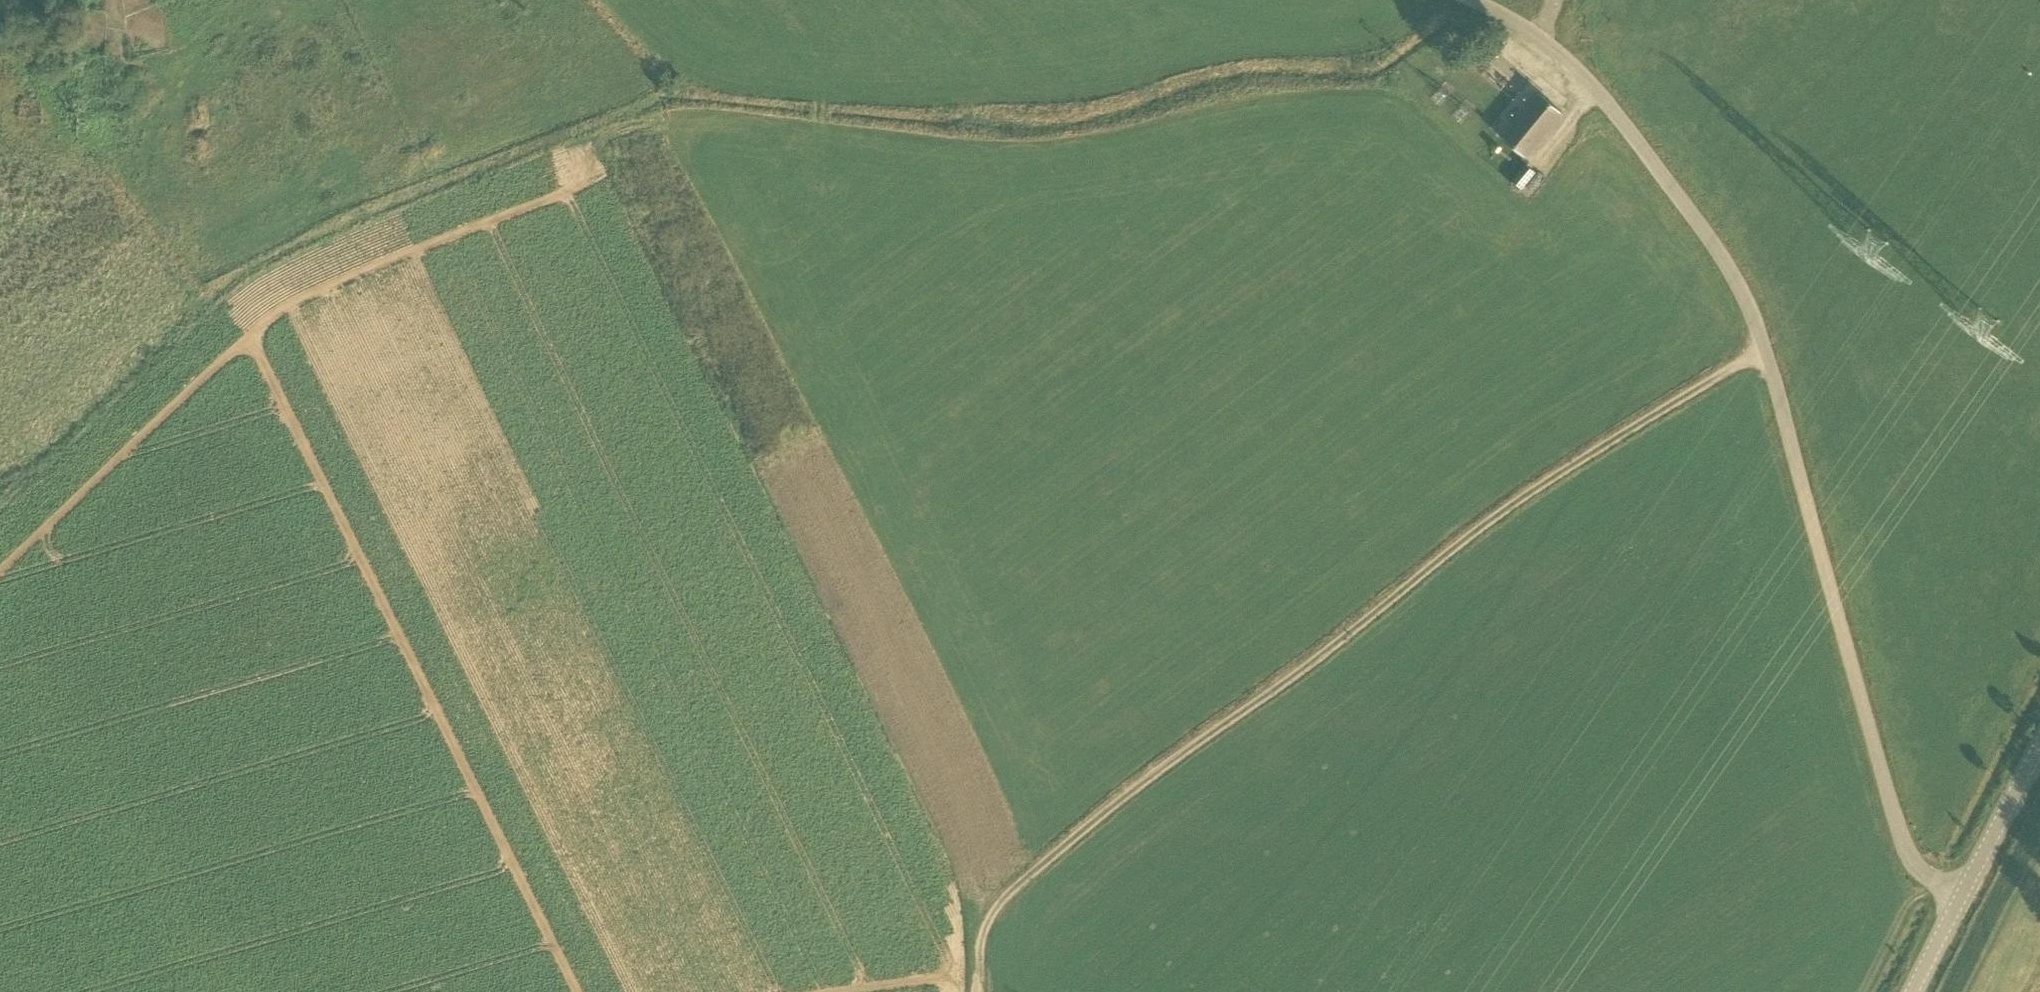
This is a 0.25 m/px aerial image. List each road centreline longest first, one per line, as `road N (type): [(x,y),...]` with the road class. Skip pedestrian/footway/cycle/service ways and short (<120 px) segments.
road 1 (residential): [(1961,894),(1925,875),(1909,854),(1778,383),(1708,229),(1589,83),(1476,0)]
road 2 (track): [(1767,350),(1590,454),(1410,582),(1090,829),(986,928),(982,991)]
road 3 (residential): [(1961,894),(2039,747)]

